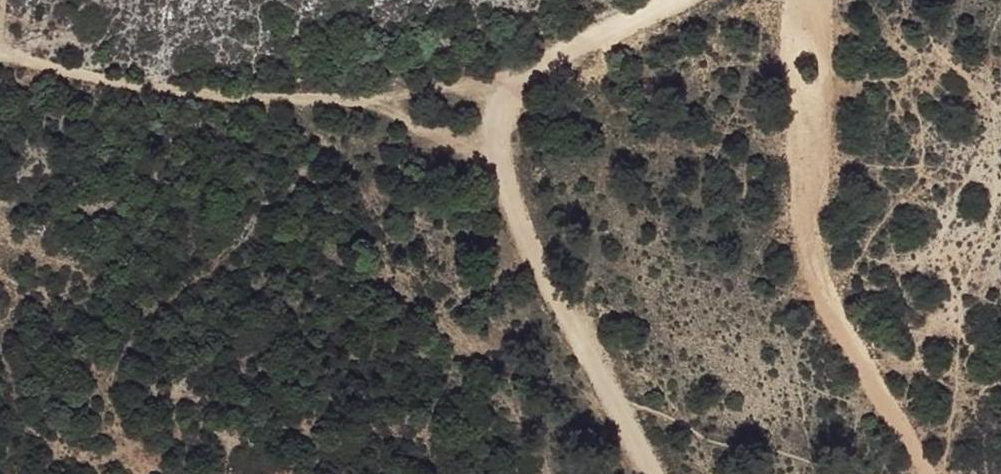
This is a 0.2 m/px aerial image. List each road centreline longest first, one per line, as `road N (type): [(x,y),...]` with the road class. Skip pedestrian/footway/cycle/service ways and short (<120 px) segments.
road 1 (track): [(0,56),(132,87),(227,99),(370,102),(500,169)]
road 2 (track): [(500,169),(496,133),(519,78),(672,0)]
road 3 (track): [(500,169),(520,231),(603,385)]
road 4 (track): [(370,102),(519,78)]

